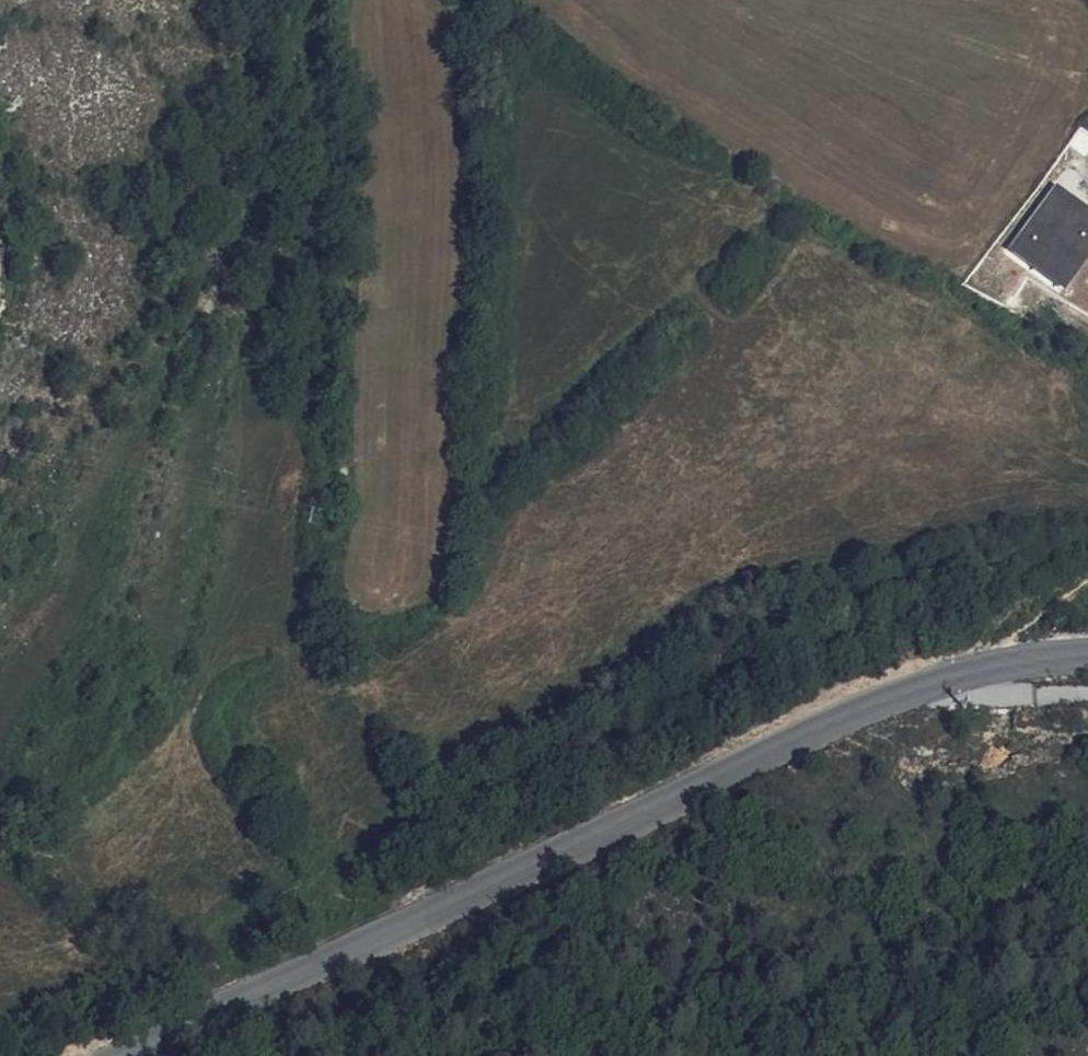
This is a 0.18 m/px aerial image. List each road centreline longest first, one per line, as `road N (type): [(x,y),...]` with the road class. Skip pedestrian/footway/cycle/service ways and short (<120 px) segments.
road 1 (secondary): [(117,1055),(922,685),(977,668),(1087,655)]

